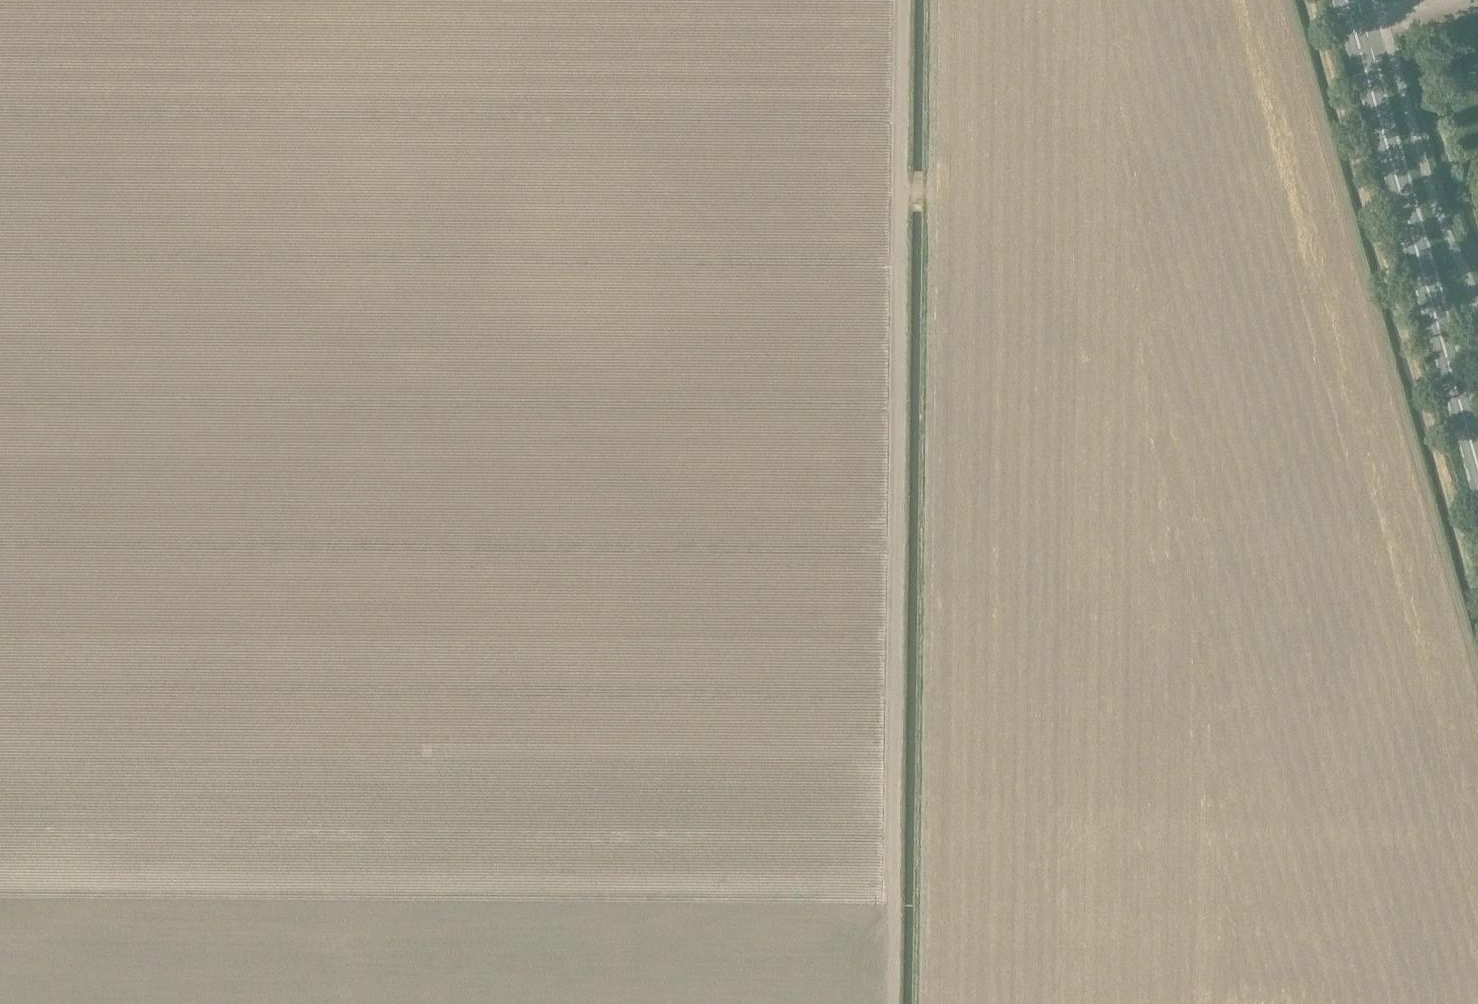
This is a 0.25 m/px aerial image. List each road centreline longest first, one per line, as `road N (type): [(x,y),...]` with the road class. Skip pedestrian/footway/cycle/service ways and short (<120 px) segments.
road 1 (secondary): [(1477,468),(1346,0)]

